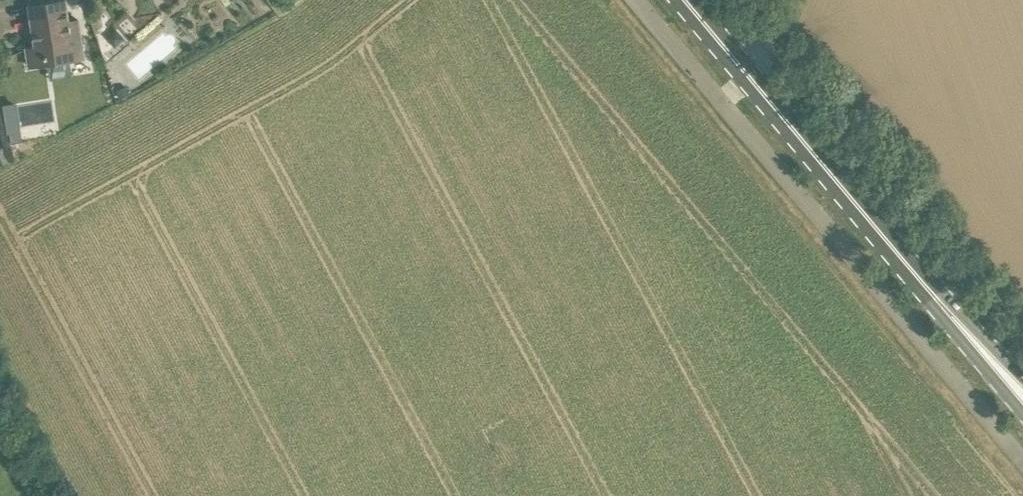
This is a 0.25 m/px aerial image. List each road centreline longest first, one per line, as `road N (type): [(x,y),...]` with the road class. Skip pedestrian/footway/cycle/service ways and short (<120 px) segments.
road 1 (primary): [(971,337),(684,0)]

